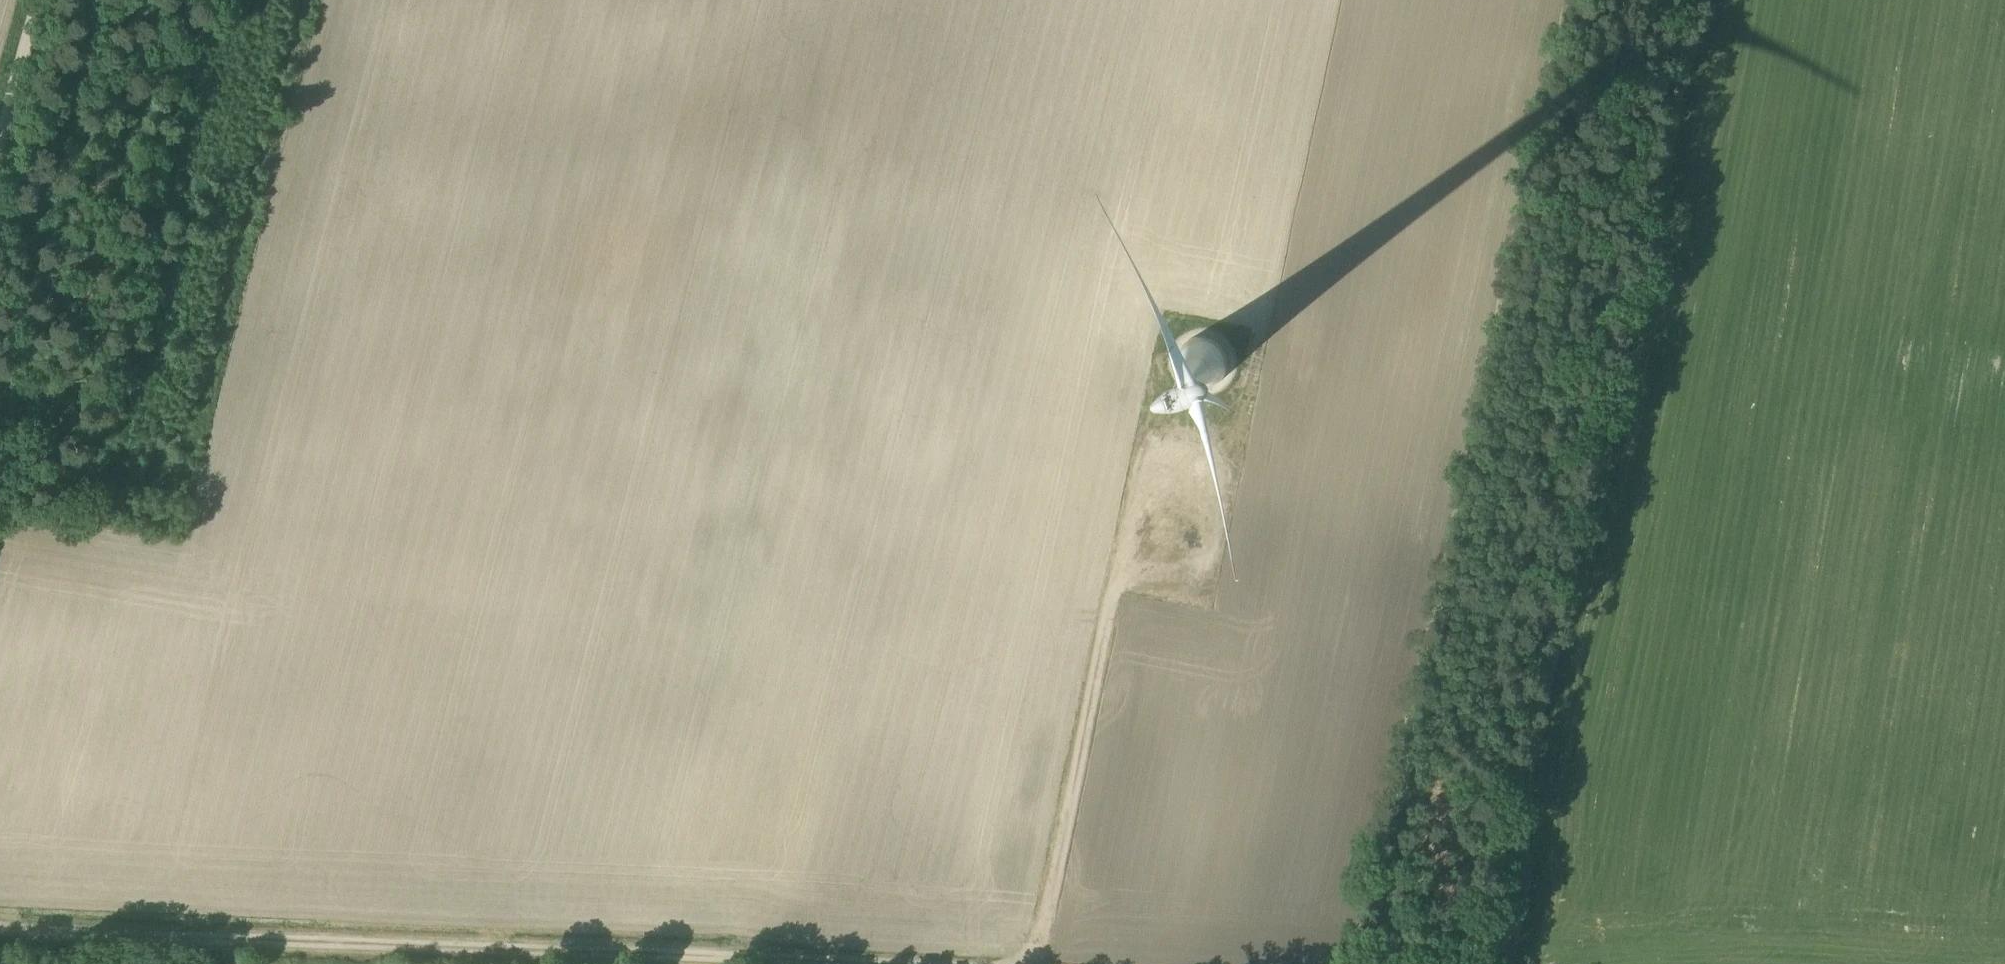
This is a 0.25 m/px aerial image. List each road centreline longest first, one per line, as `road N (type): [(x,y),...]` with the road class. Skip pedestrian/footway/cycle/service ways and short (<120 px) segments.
road 1 (unclassified): [(0,928),(909,963)]
road 2 (unclassified): [(34,0),(0,122)]

